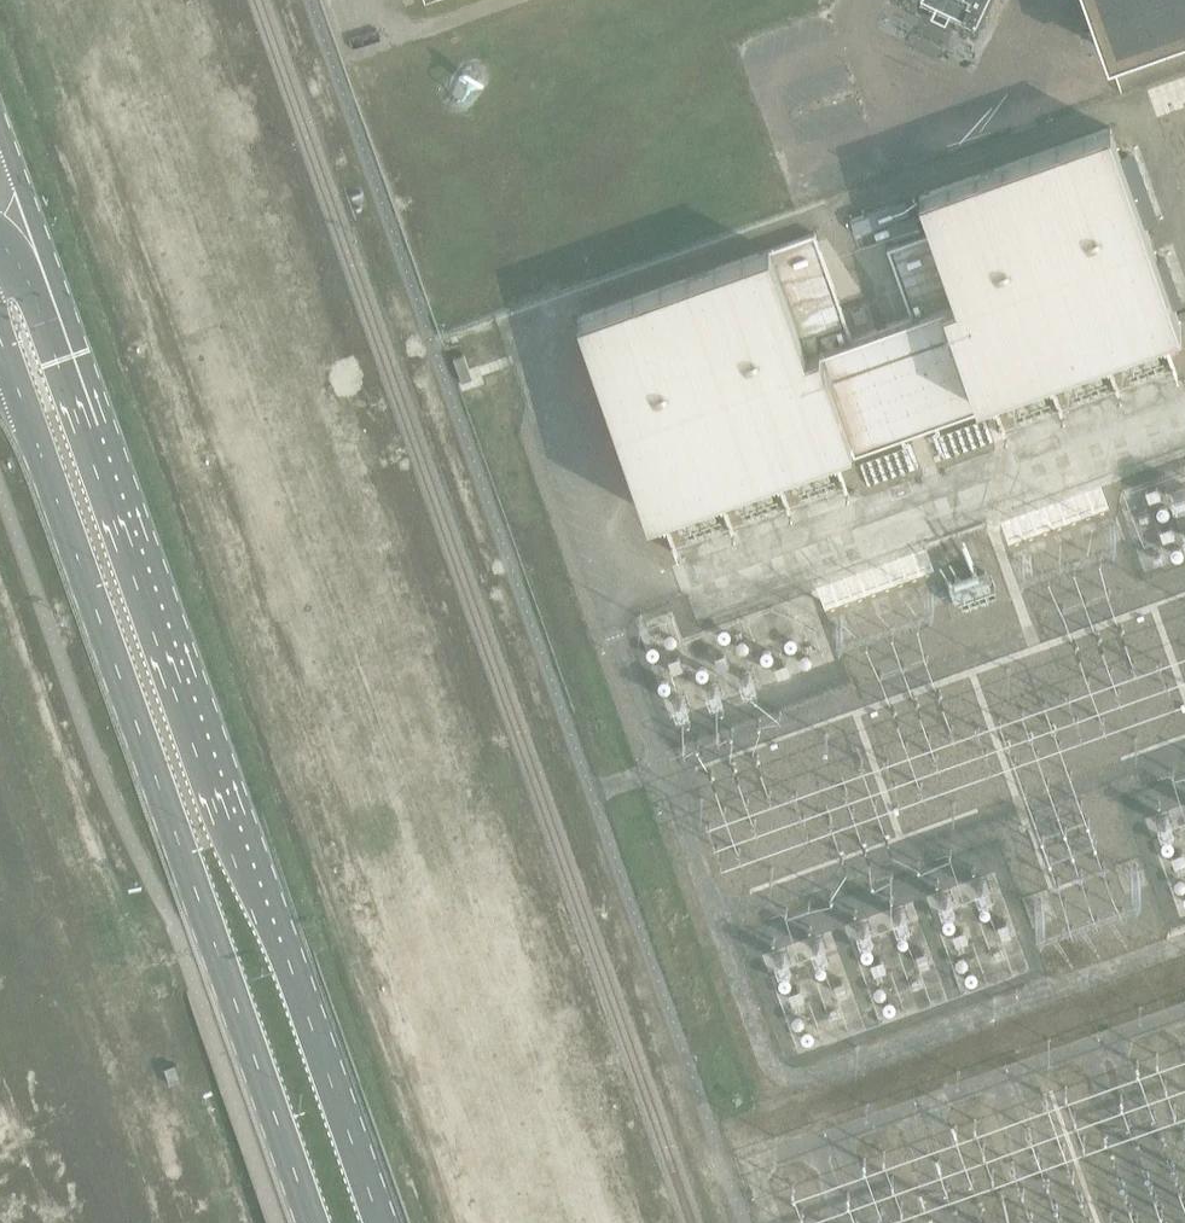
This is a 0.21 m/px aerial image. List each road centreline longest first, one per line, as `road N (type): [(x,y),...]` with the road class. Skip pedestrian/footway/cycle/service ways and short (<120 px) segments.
road 1 (secondary): [(381,1222),(0,133)]
road 2 (secondary): [(0,340),(313,1222)]

